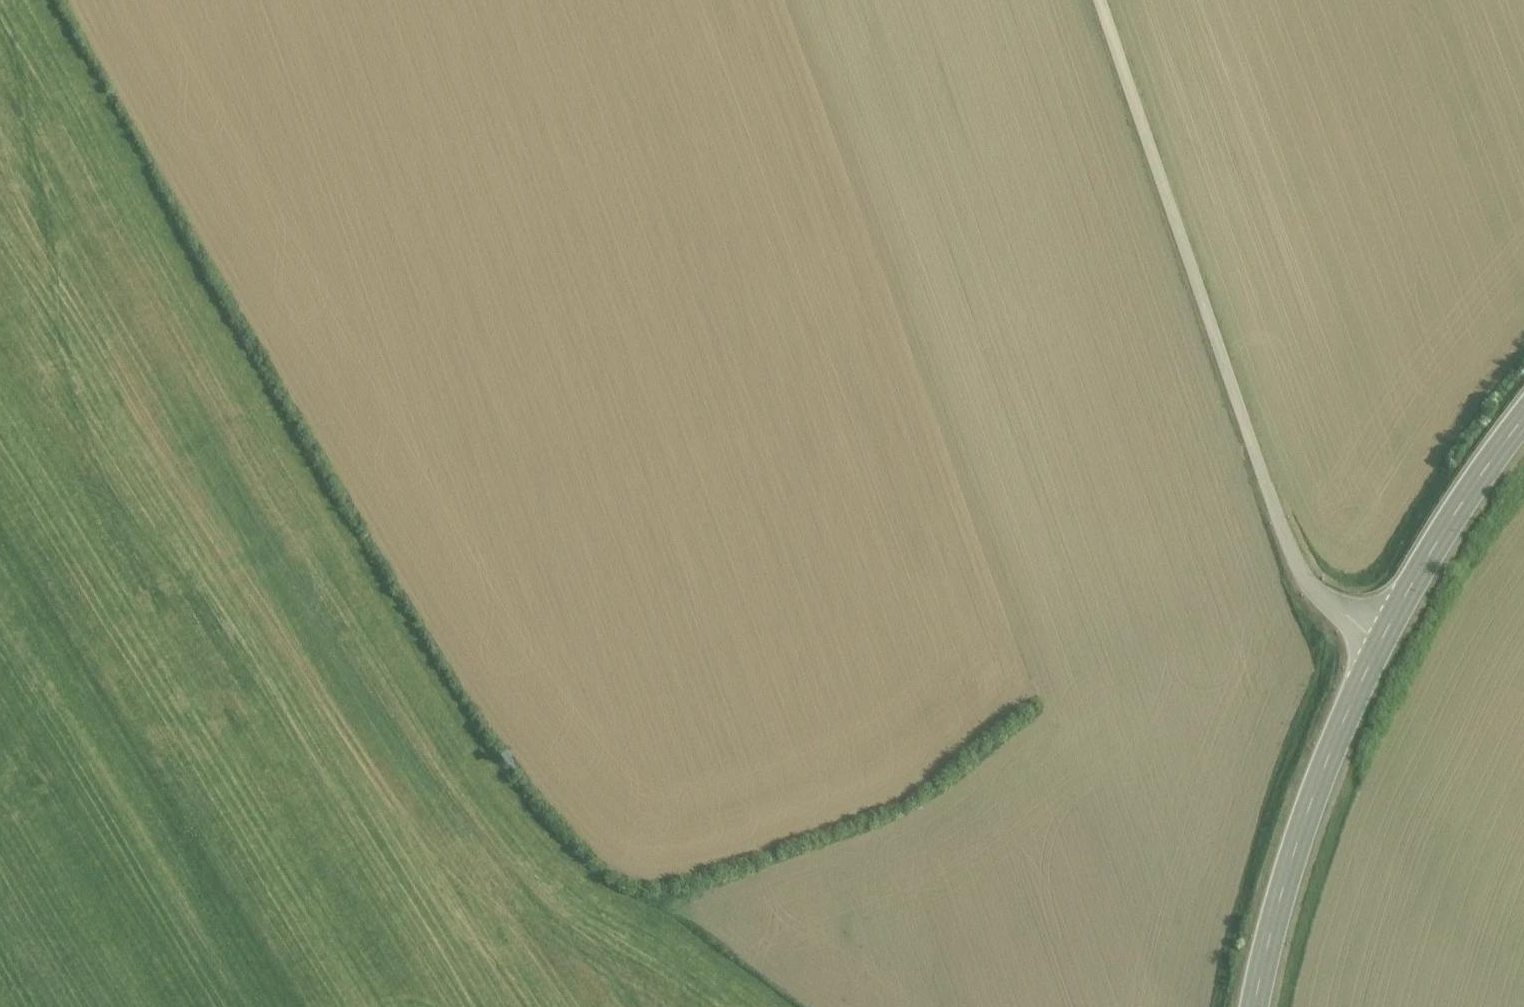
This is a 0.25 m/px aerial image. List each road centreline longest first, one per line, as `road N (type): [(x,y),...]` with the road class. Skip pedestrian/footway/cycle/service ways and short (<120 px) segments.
road 1 (unclassified): [(1098,0),(1296,568),(1328,612),(1380,646)]
road 2 (secondary): [(1255,1006),(1287,879),(1335,740),(1380,646)]
road 3 (secondary): [(1380,646),(1417,574),(1523,426)]

